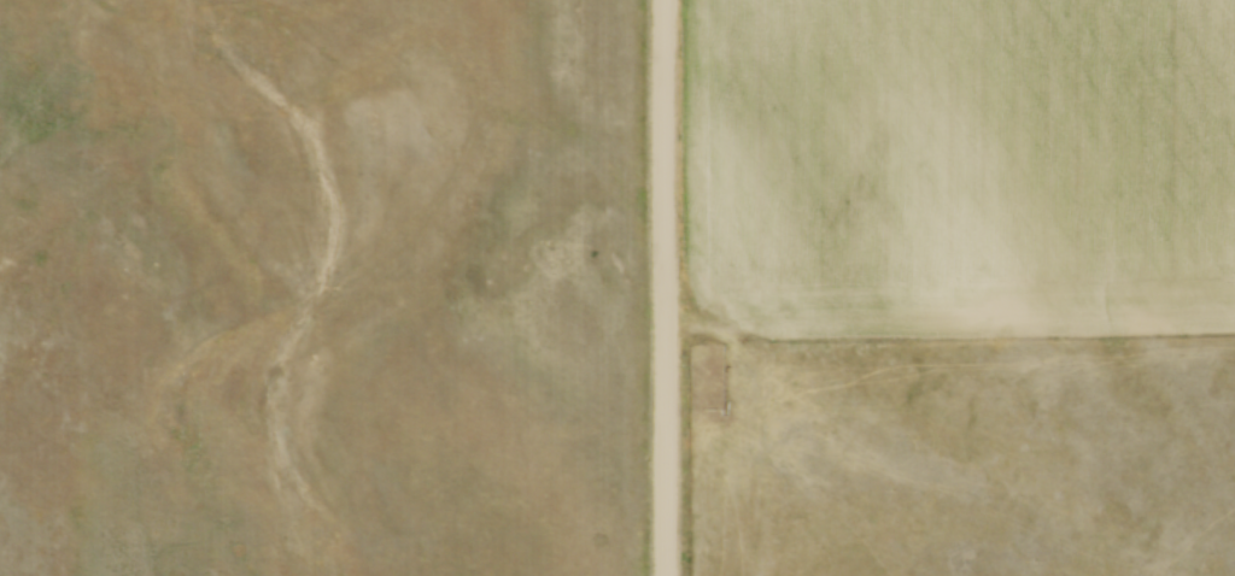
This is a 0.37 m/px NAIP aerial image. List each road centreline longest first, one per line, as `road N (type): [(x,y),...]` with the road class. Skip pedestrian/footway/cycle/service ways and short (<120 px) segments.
road 1 (residential): [(662,575),(661,0)]

